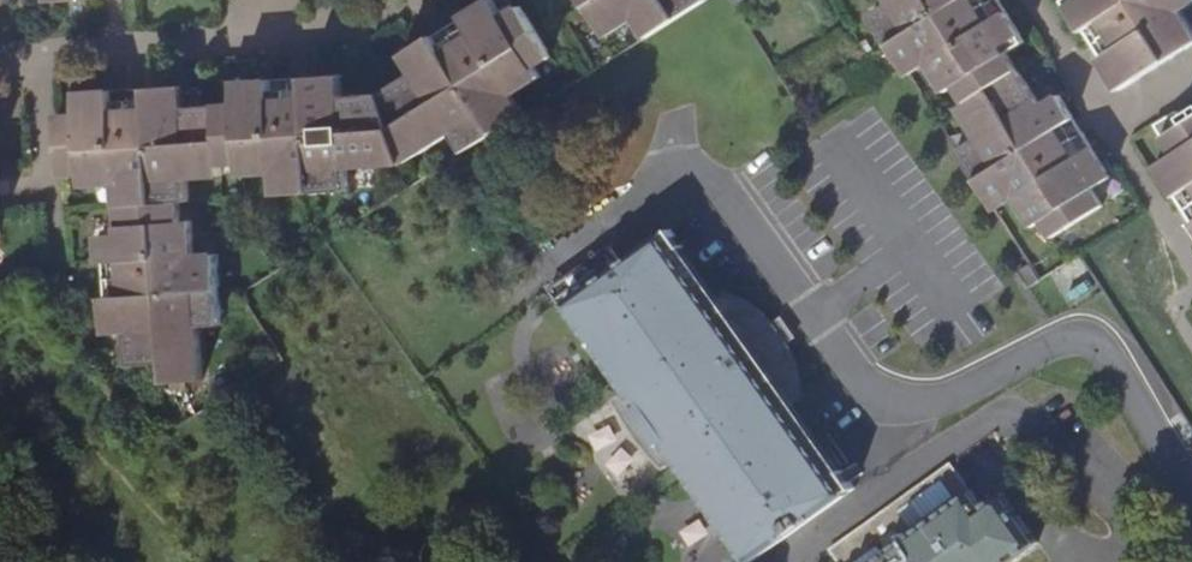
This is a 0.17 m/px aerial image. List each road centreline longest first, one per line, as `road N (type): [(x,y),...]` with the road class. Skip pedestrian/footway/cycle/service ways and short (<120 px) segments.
road 1 (track): [(1116,561),(1115,513),(1026,424),(999,418),(786,561)]

